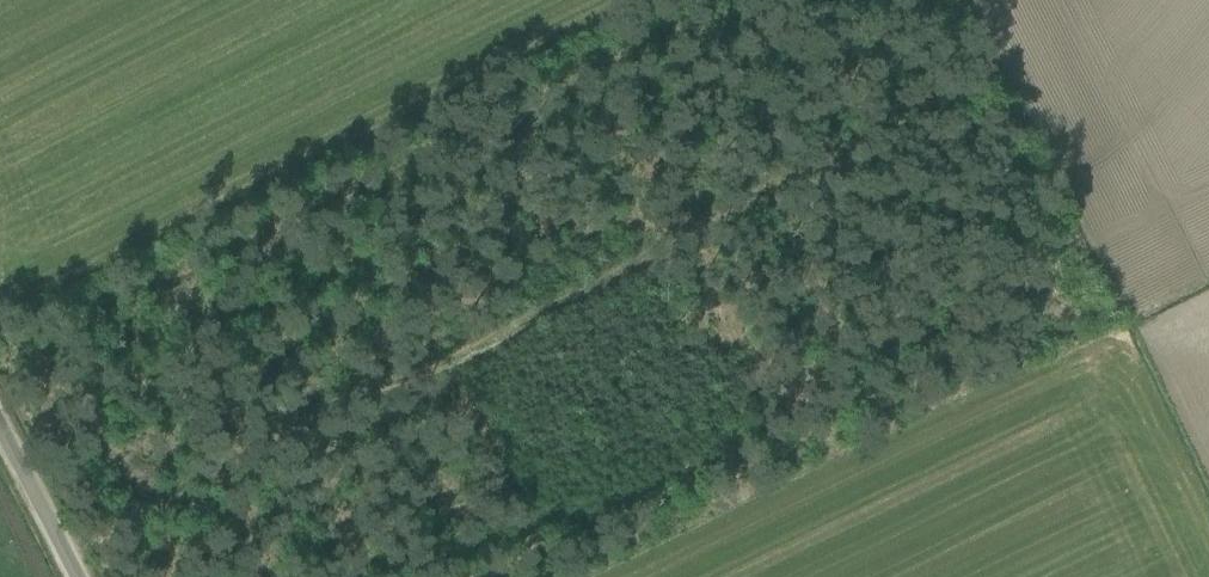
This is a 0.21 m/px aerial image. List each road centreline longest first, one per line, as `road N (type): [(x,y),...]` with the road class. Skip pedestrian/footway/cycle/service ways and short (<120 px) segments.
road 1 (unclassified): [(85,576),(0,411)]

